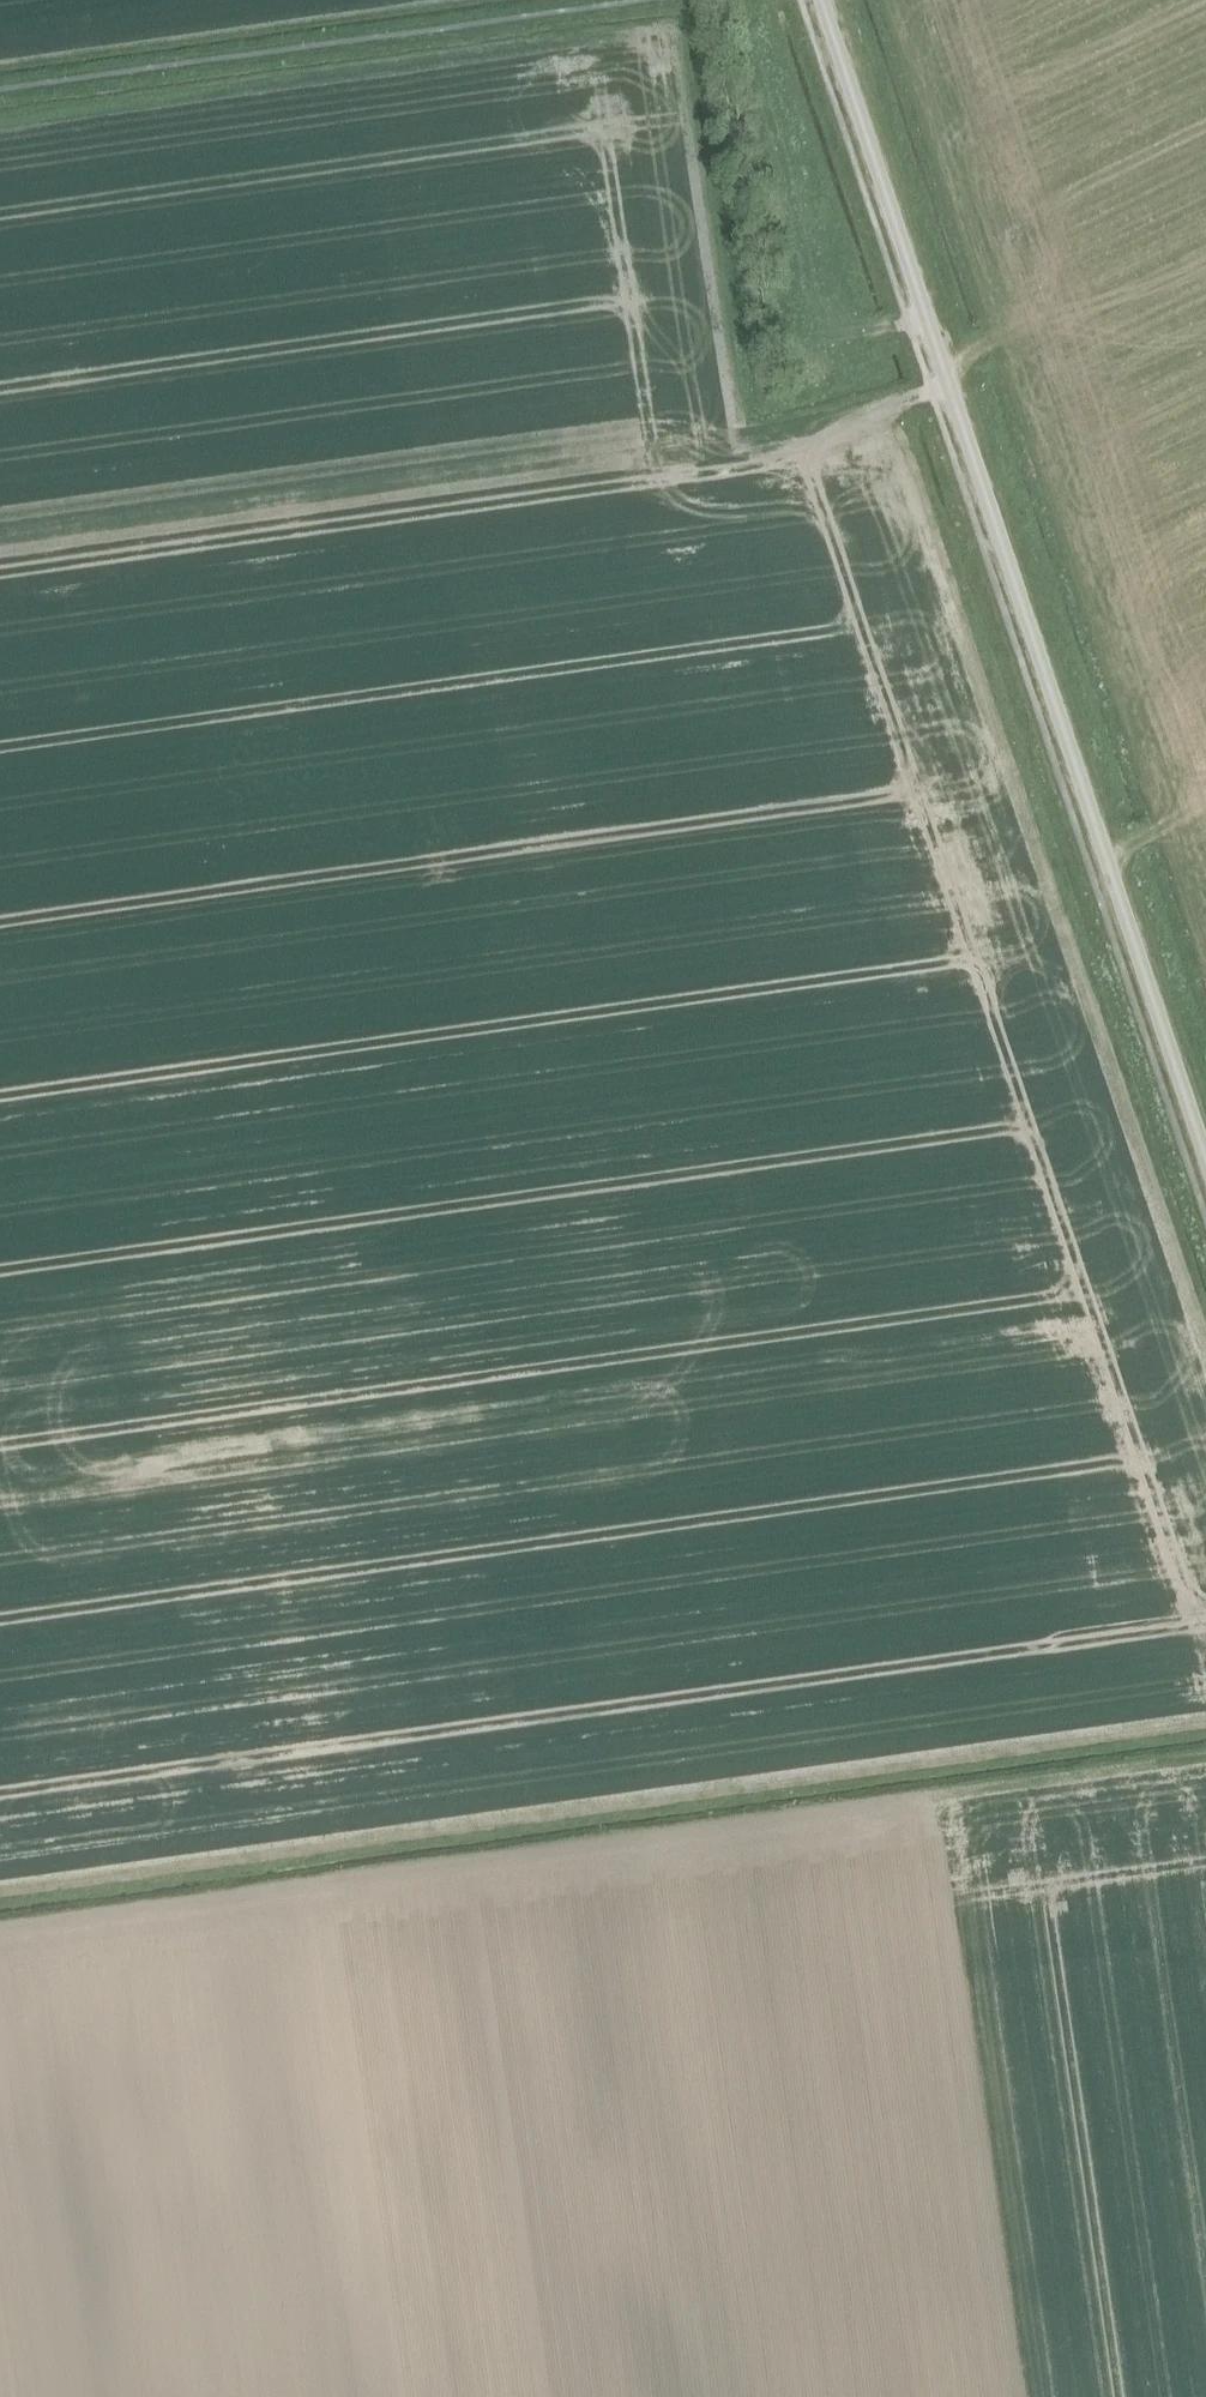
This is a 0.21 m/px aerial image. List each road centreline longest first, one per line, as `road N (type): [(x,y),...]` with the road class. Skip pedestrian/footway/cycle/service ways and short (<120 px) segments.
road 1 (unclassified): [(820,0),(1205,1160)]

